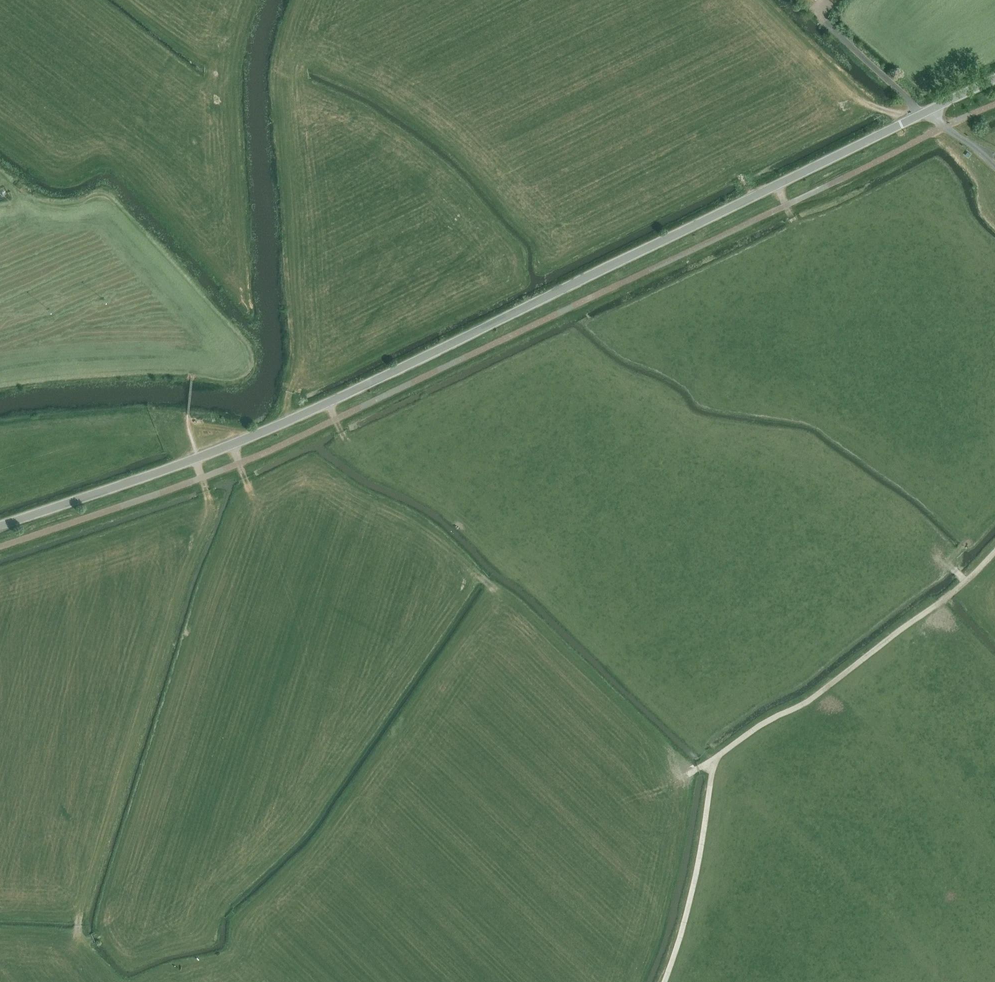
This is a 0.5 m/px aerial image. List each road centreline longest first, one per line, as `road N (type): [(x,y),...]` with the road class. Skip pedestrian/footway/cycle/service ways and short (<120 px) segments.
road 1 (tertiary): [(0,526),(198,458),(328,403),(994,79)]
road 2 (track): [(994,552),(813,700),(693,772)]
road 3 (track): [(714,759),(696,880),(664,981)]

